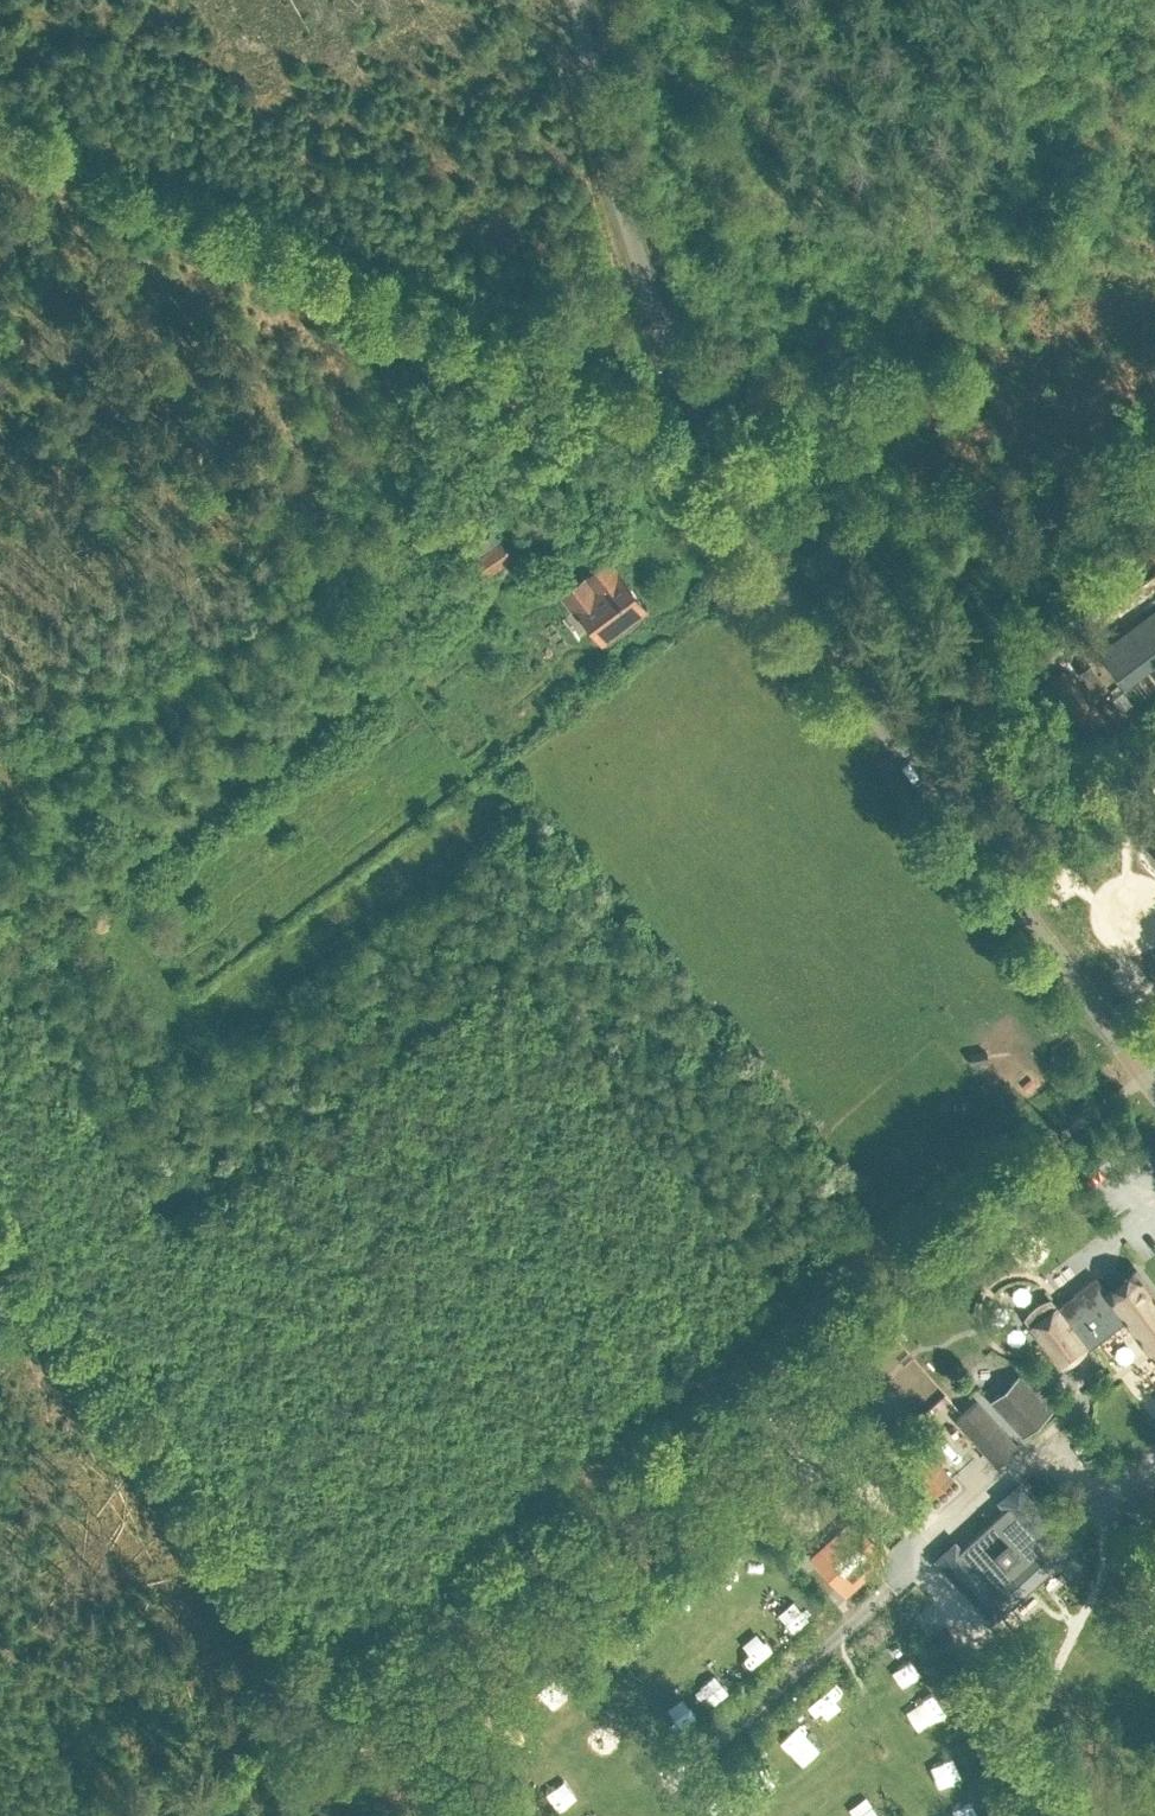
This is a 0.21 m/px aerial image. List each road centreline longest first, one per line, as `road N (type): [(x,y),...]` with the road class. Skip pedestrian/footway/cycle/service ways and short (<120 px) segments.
road 1 (tertiary): [(1154,1088),(858,694),(763,545),(682,380),(634,245),(599,121),(577,0)]
road 2 (track): [(1018,1137),(316,1675)]
road 3 (track): [(316,1675),(148,1815)]
road 4 (track): [(363,1747),(518,1622)]

